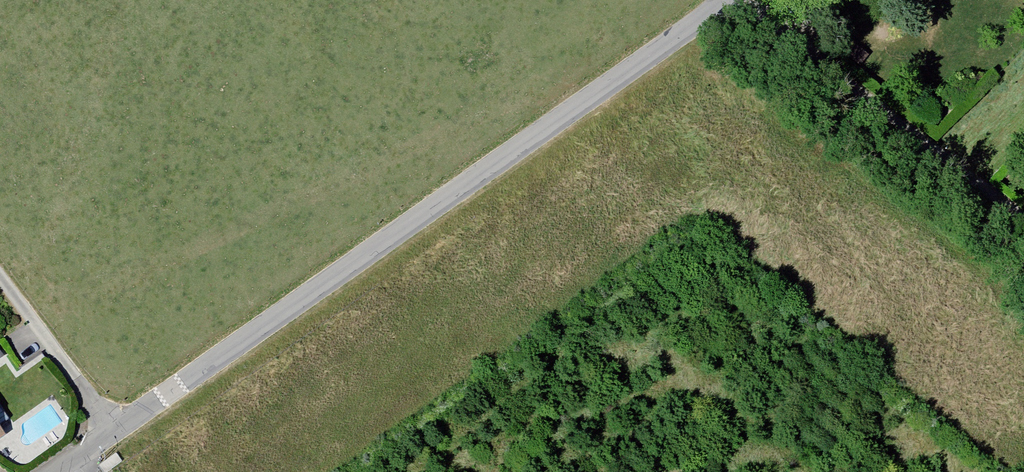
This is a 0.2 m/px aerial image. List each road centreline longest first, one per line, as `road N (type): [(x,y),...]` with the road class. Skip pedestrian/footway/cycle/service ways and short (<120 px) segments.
road 1 (unclassified): [(725,0),(51,471)]
road 2 (track): [(741,0),(1023,219)]
road 3 (track): [(0,273),(114,426)]

